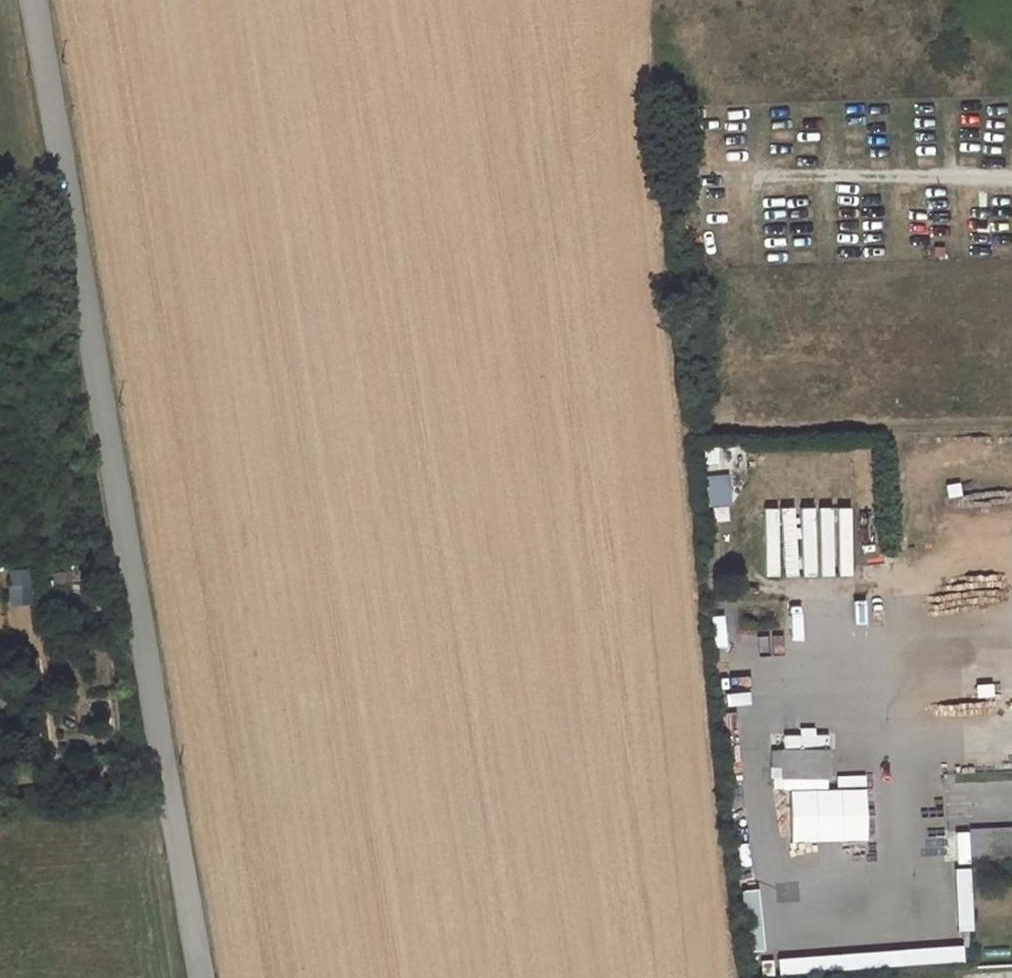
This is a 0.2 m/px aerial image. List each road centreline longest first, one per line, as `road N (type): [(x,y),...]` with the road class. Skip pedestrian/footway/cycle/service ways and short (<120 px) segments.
road 1 (unclassified): [(36,0),(192,977)]

